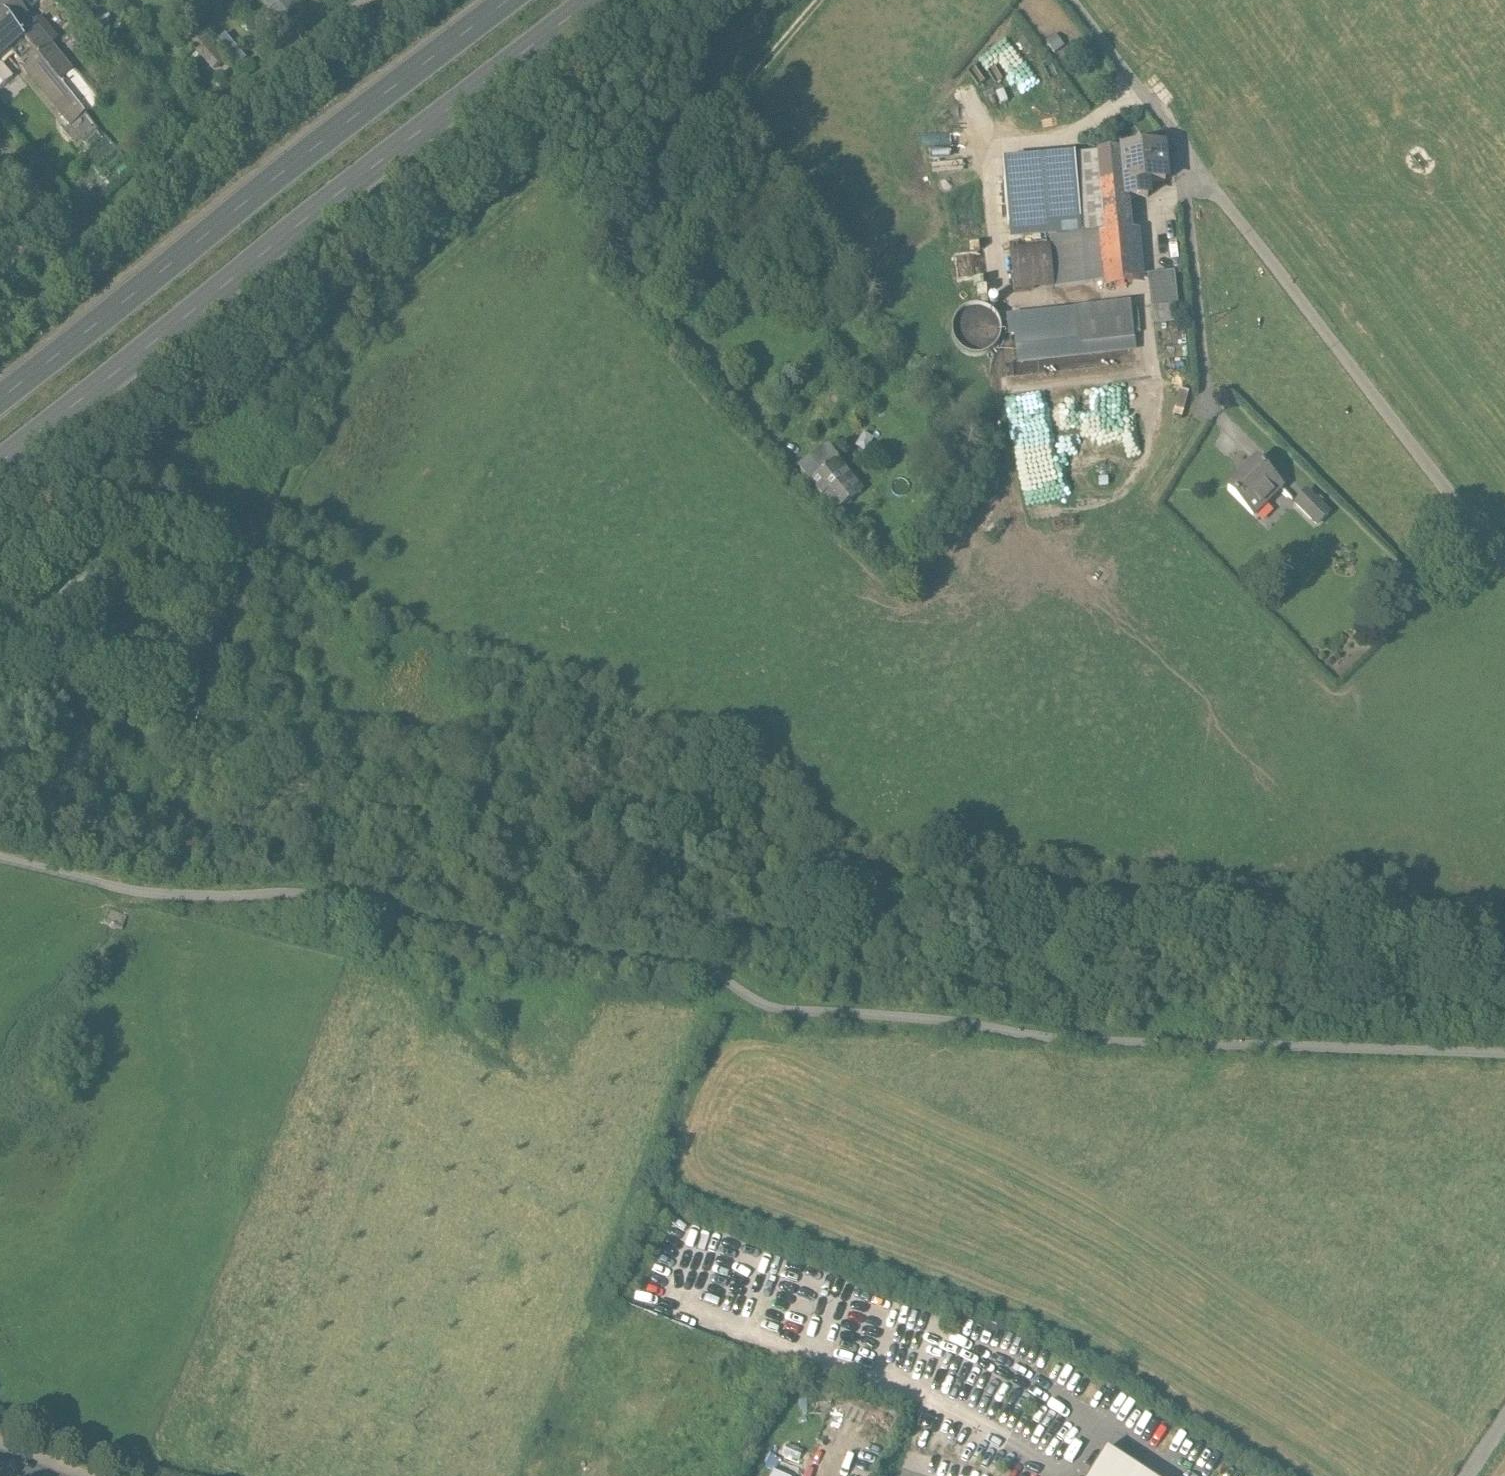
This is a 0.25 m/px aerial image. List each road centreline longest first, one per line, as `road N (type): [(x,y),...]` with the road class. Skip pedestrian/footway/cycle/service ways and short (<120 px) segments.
road 1 (primary): [(0,473),(594,0)]
road 2 (primary): [(511,0),(0,406)]
road 3 (track): [(1197,164),(1504,564)]
road 4 (track): [(0,1052),(30,1007),(80,963),(102,915)]

